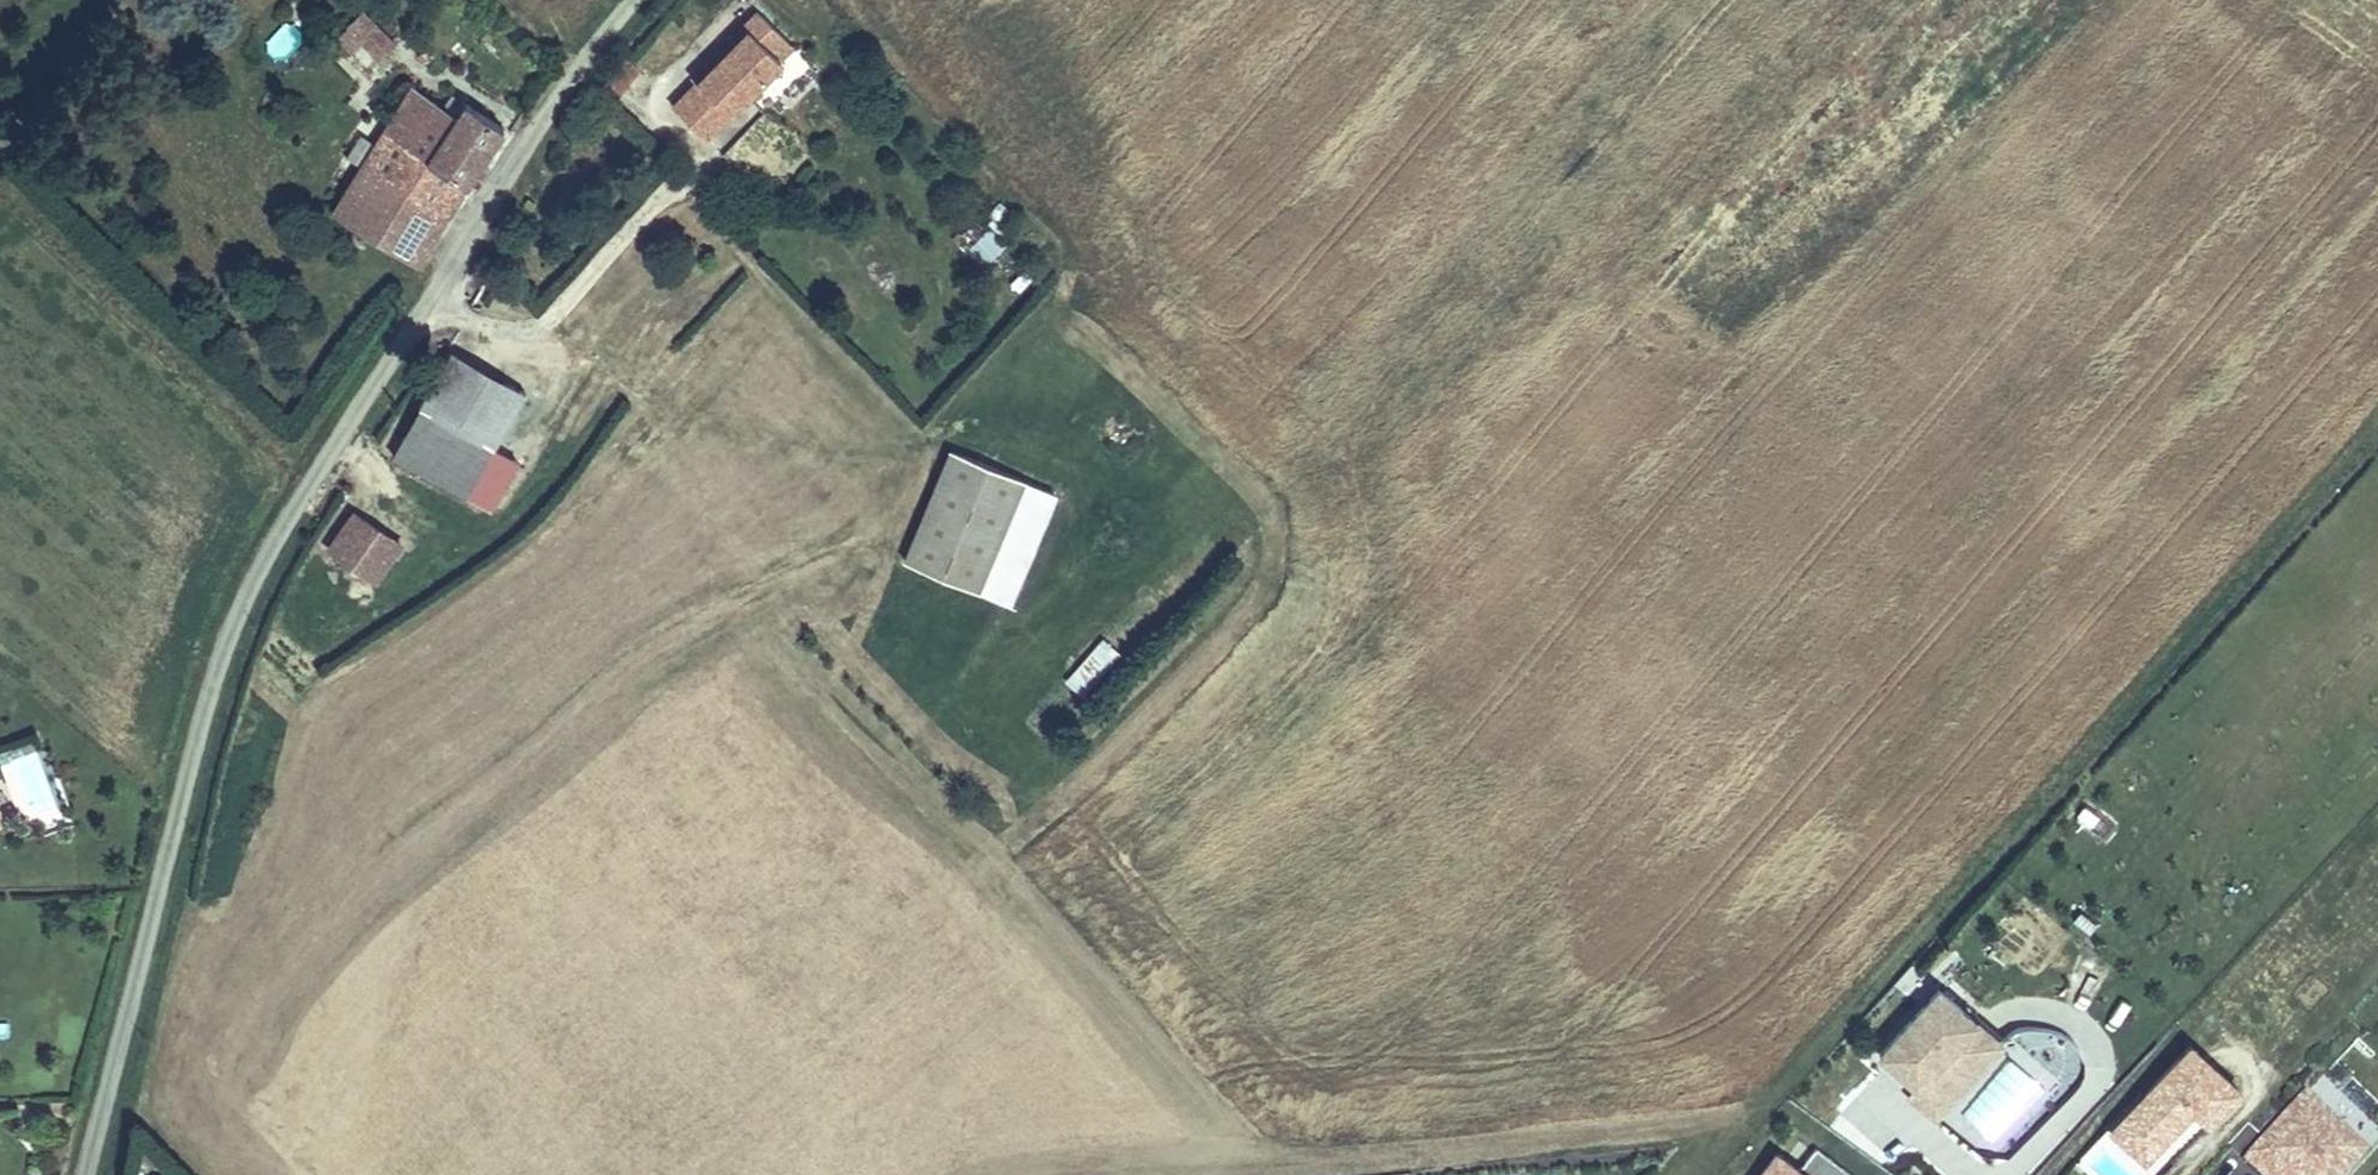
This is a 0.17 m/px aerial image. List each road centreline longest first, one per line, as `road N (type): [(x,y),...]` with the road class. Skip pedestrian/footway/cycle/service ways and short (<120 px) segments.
road 1 (unclassified): [(648,0),(465,235),(243,603),(222,653),(84,1174)]

